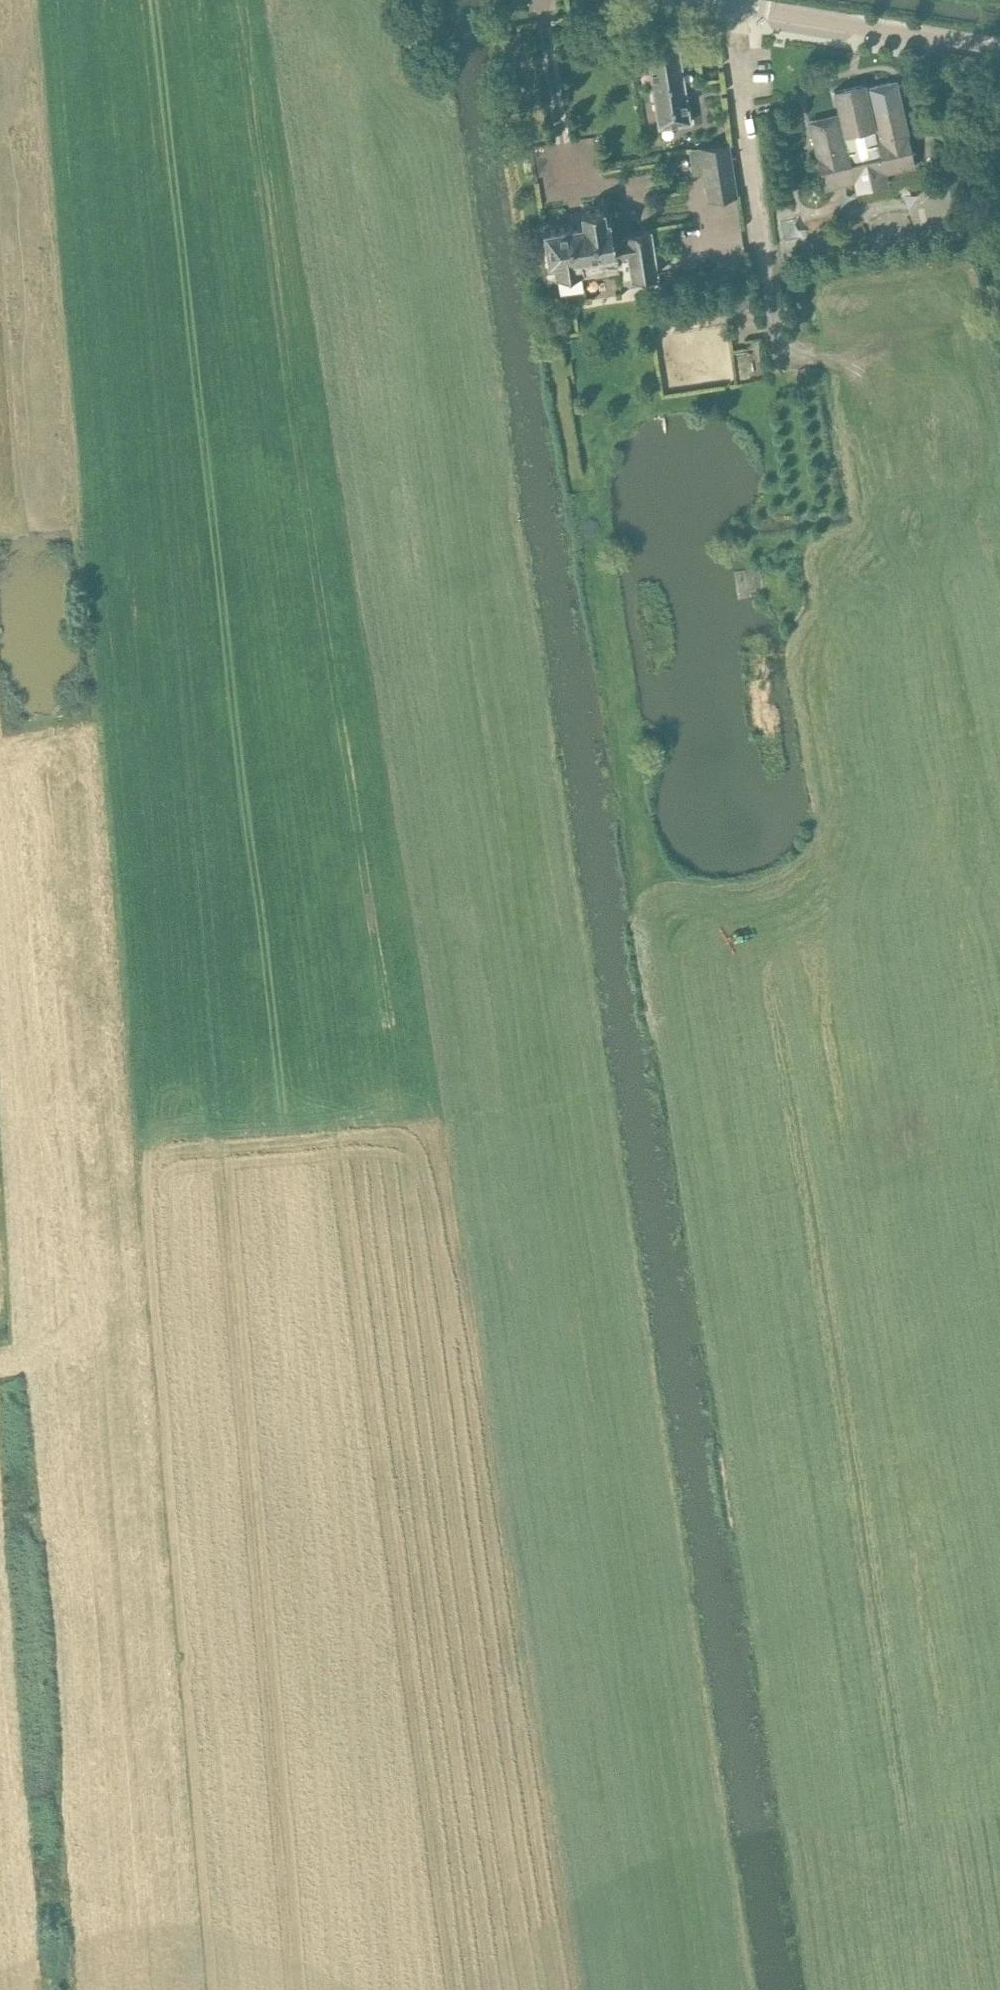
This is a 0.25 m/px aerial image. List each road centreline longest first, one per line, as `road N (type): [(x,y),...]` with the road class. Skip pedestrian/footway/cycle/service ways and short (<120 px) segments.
road 1 (tertiary): [(999,52),(691,0)]

